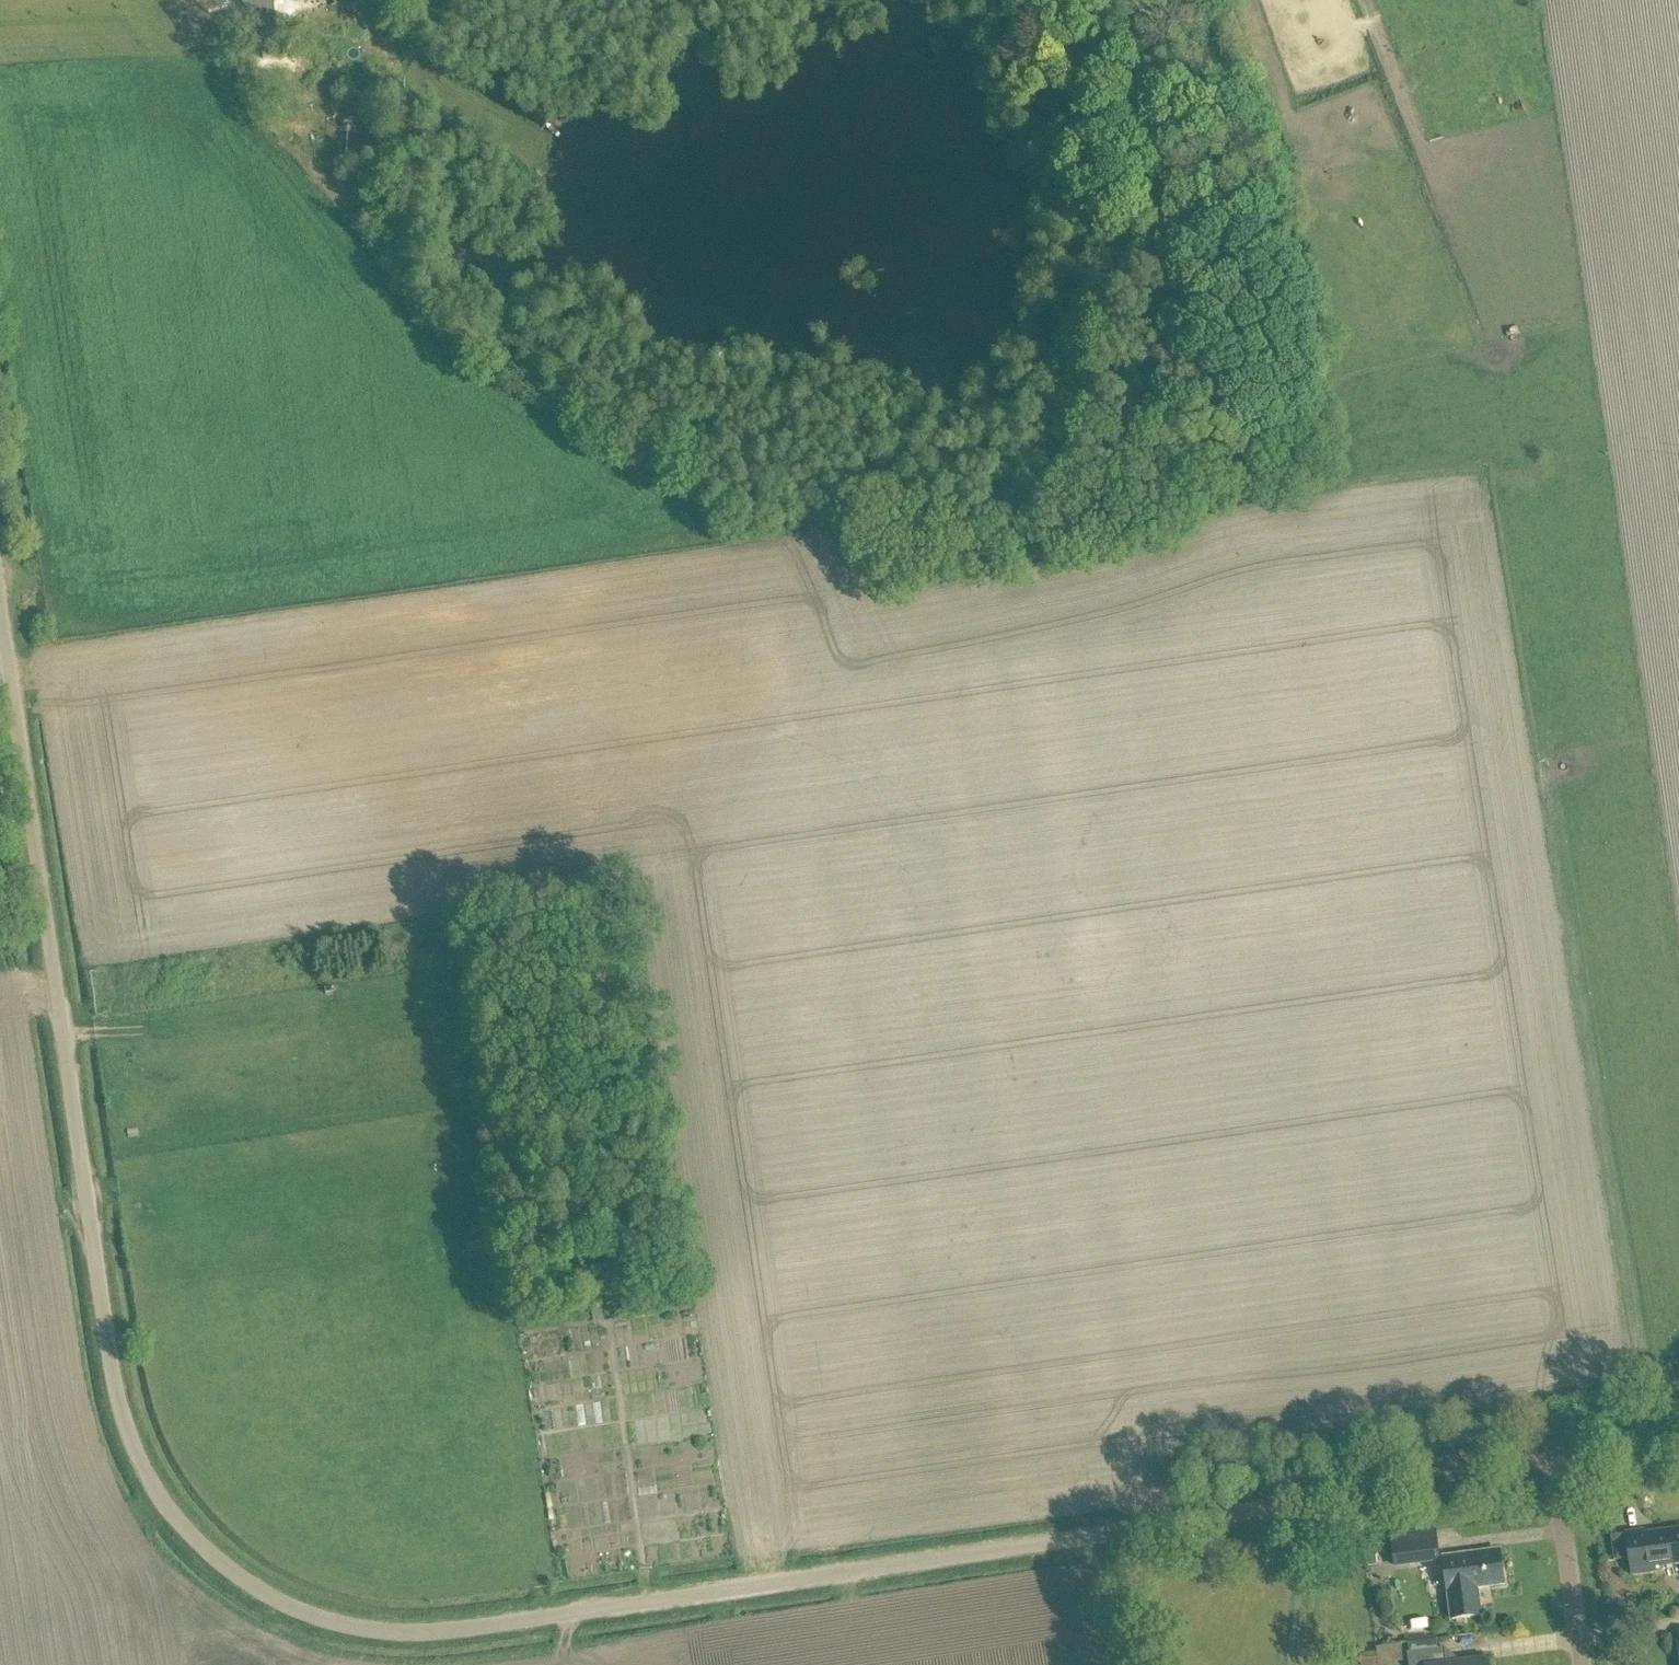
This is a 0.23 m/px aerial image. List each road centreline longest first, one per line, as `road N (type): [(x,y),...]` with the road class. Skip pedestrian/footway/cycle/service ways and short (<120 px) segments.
road 1 (unclassified): [(1553,1457),(1404,1473),(1178,1525),(466,1631),(382,1631),(265,1596),(189,1532),(158,1493),(132,1444),(111,1369),(0,597)]
road 2 (residential): [(1582,1664),(1553,1457)]
road 3 (unclassified): [(1678,1448),(1553,1457)]

